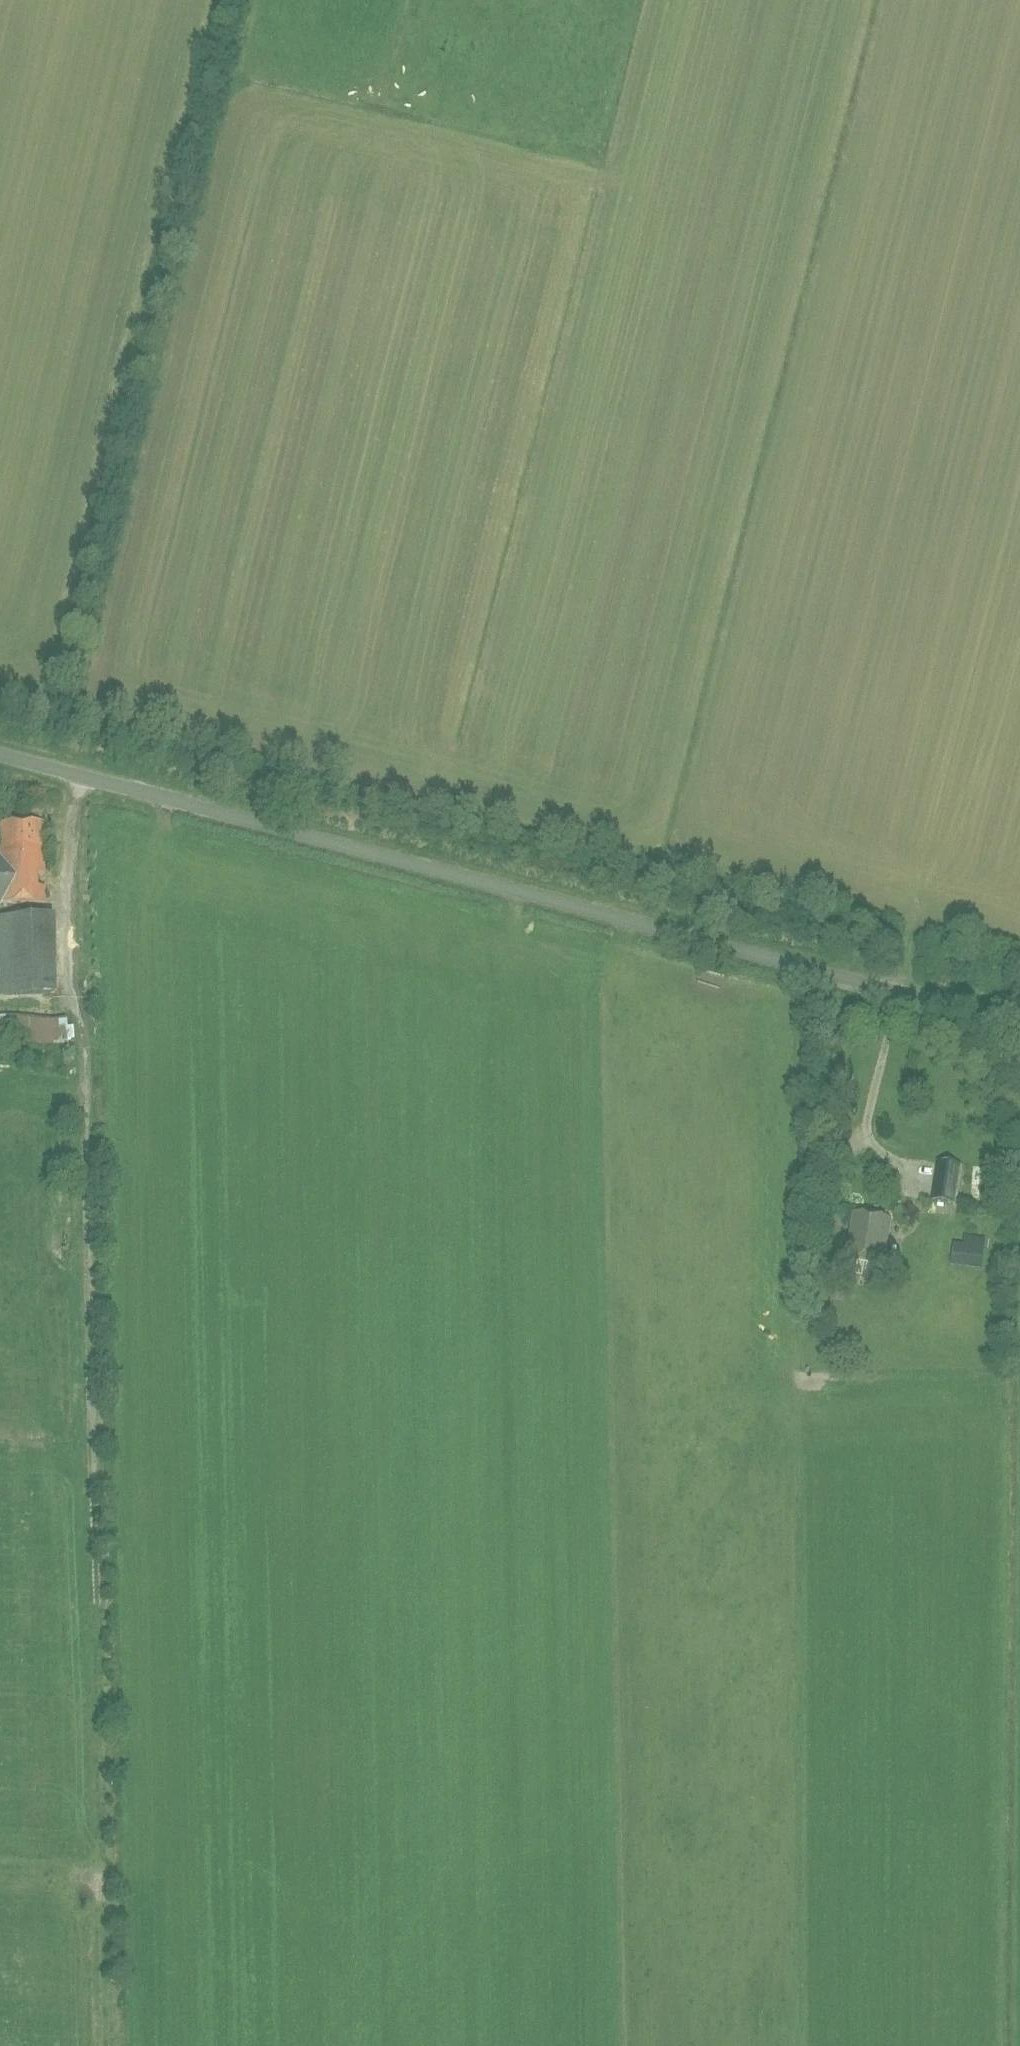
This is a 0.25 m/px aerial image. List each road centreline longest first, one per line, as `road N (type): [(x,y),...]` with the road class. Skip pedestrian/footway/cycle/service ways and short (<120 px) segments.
road 1 (unclassified): [(1019,1024),(0,753)]

